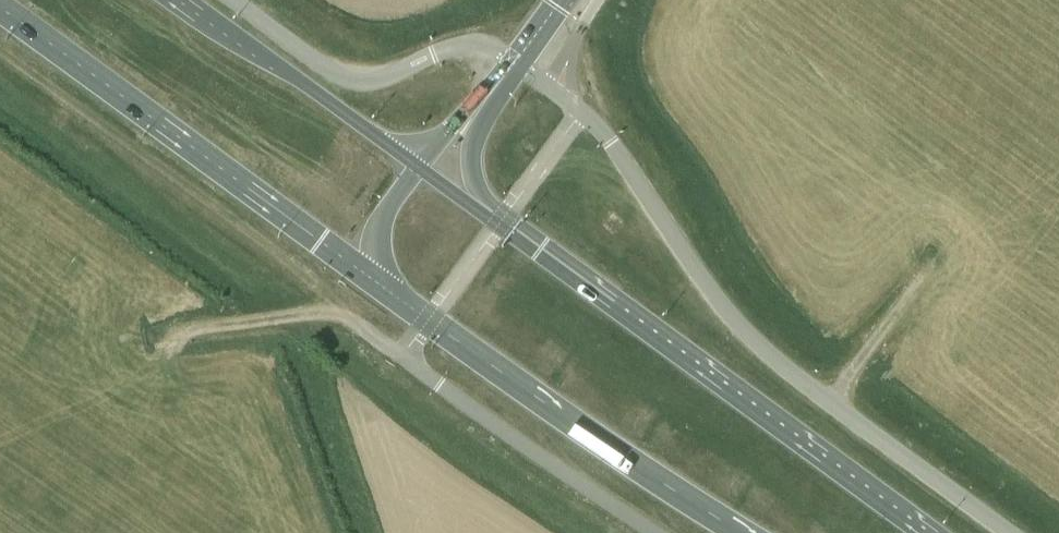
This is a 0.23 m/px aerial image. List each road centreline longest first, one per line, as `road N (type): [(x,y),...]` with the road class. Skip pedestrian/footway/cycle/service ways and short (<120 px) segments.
road 1 (unclassified): [(1008,532),(765,351),(702,280),(581,113)]
road 2 (primary): [(918,532),(498,226)]
road 3 (primary): [(0,9),(373,281)]
road 4 (primary): [(428,321),(730,532)]
road 5 (unclassified): [(513,65),(489,48),(463,45),(373,83),(348,81),(228,0)]
road 6 (unclassified): [(402,356),(653,532)]
road 7 (primary): [(420,169),(178,0)]
road 8 (tertiary): [(495,223),(471,163),(475,139),(513,65)]
road 9 (unclassified): [(581,113),(498,226)]
road 10 (tertiary): [(513,65),(420,169)]
road 11 (tertiary): [(420,169),(383,216),(373,281)]

